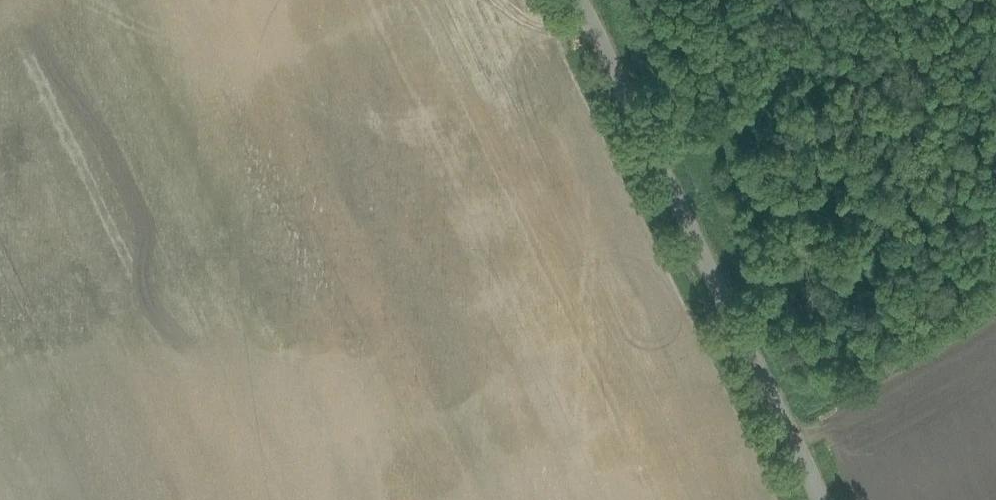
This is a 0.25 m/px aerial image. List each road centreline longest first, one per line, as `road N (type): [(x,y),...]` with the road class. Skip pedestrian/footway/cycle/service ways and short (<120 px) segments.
road 1 (unclassified): [(816,499),(576,0)]

